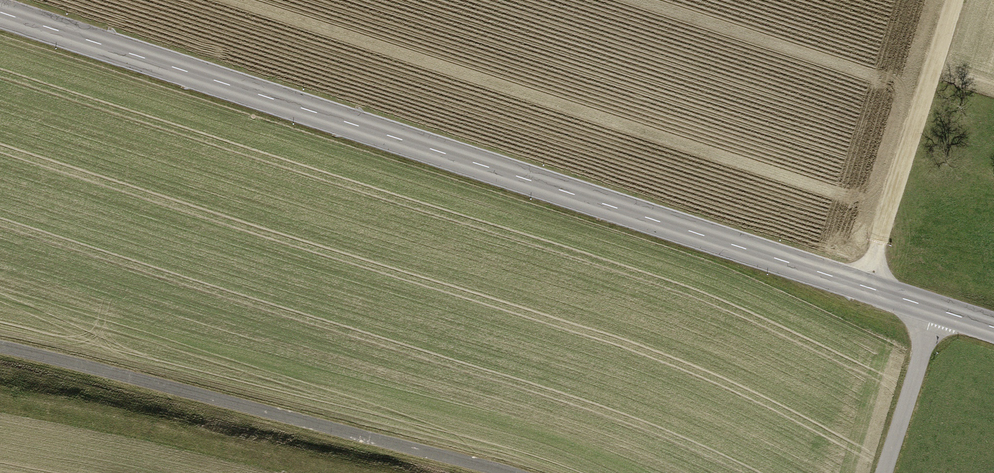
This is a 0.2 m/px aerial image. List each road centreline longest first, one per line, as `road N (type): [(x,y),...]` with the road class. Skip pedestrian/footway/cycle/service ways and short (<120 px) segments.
road 1 (tertiary): [(0,14),(936,309)]
road 2 (track): [(0,350),(503,472)]
road 3 (track): [(869,289),(958,0)]
road 4 (residential): [(936,309),(886,472)]

